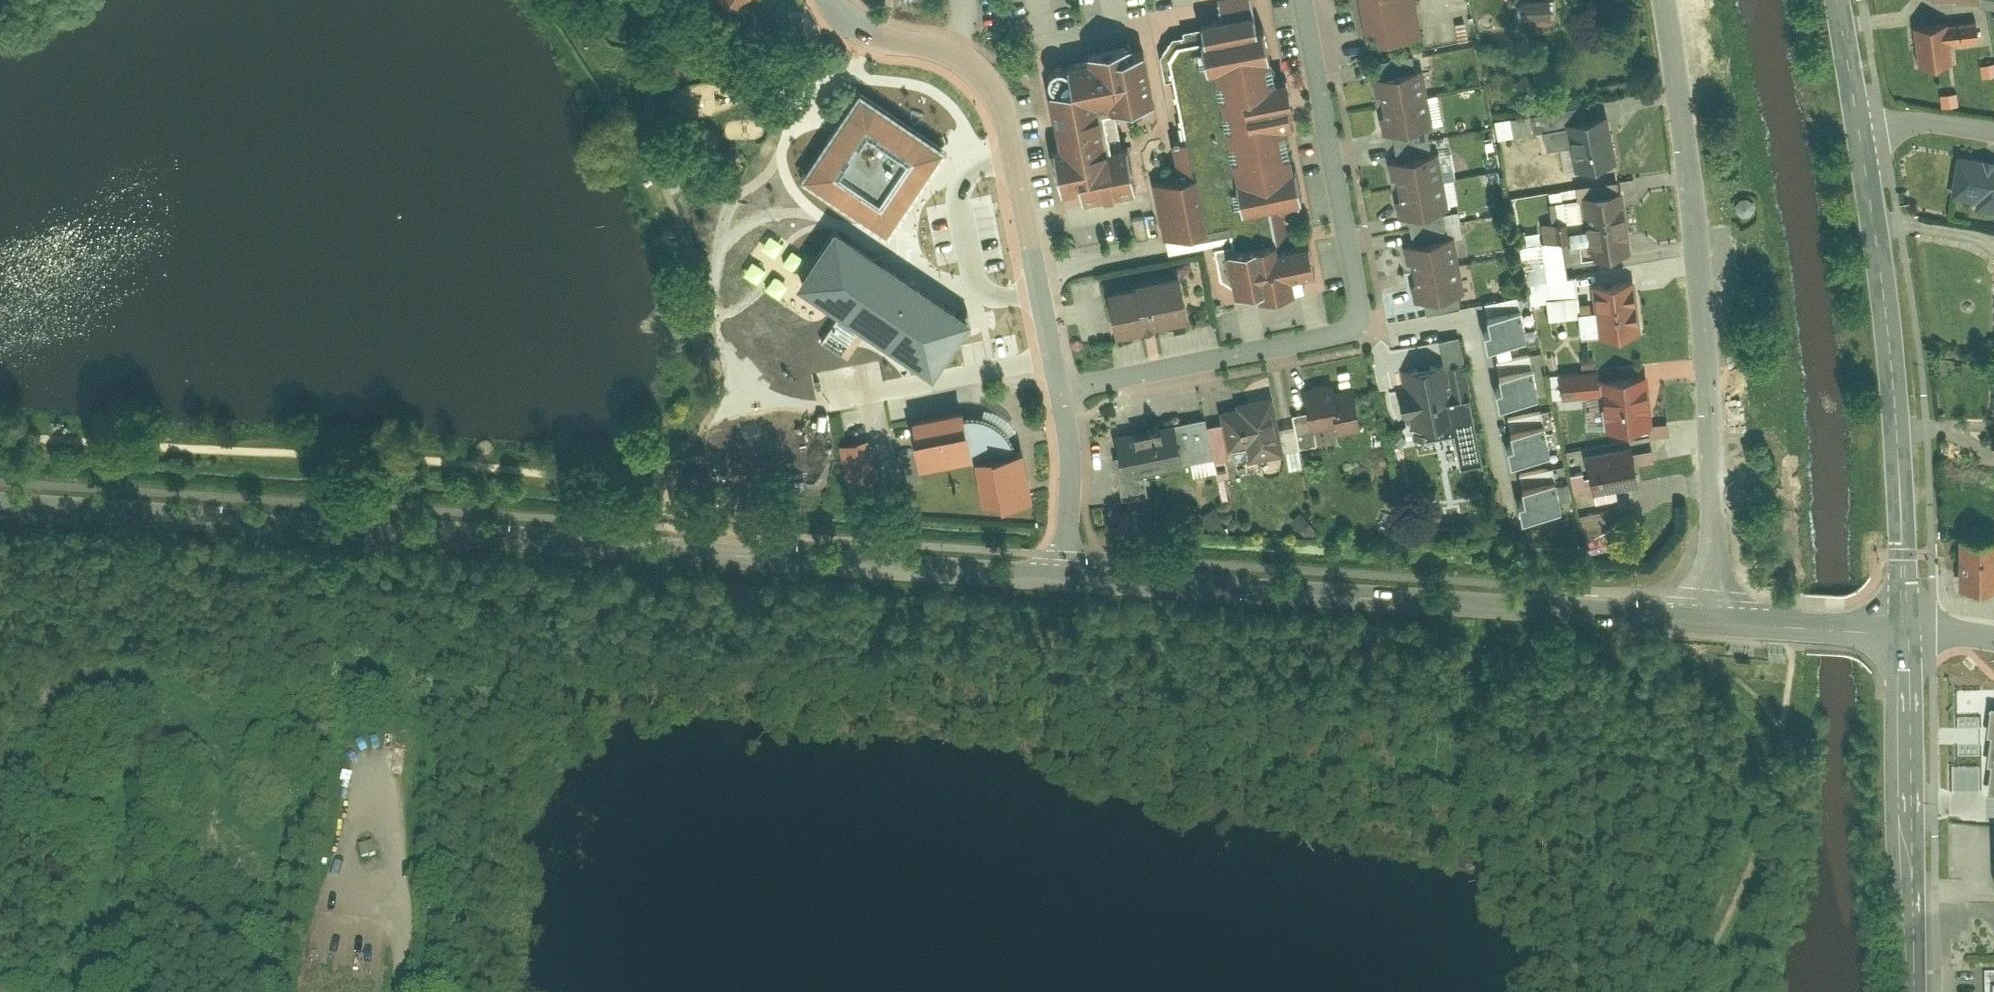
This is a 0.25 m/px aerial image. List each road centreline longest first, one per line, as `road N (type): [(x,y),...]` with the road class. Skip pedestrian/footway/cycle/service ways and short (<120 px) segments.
road 1 (residential): [(0,496),(1064,572)]
road 2 (residential): [(1064,572),(1709,618)]
road 3 (residential): [(1302,0),(1361,309),(1353,328),(1060,394)]
road 4 (residential): [(1709,618),(1705,317),(1665,0)]
road 5 (residential): [(1060,394),(993,83),(952,49),(869,30),(830,0)]
road 6 (tertiary): [(1858,127),(1895,394),(1904,630)]
road 7 (tertiary): [(1904,630),(1909,991)]
road 8 (residential): [(1709,618),(1904,630)]
road 9 (residential): [(1064,572),(1070,497),(1060,394)]
road 10 (residential): [(1858,127),(1917,117),(1993,130)]
road 11 (tertiary): [(1837,0),(1858,127)]

